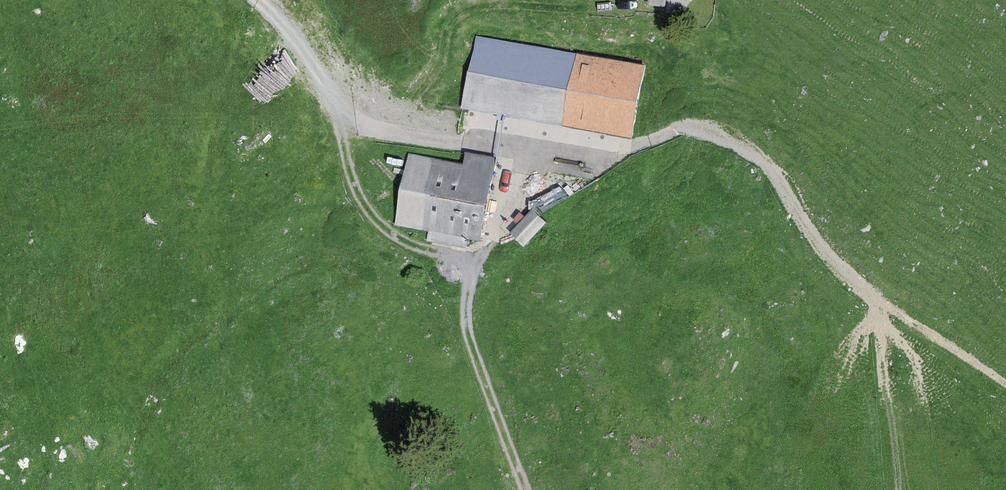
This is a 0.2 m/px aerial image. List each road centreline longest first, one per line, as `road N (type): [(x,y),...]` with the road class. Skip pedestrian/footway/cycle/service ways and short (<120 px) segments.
road 1 (track): [(532,141),(469,281),(466,323),(524,489)]
road 2 (track): [(324,77),(370,114),(451,139),(636,147)]
road 3 (track): [(879,296),(810,227),(794,190),(743,137),(709,124),(683,125),(636,147)]
road 4 (track): [(337,91),(344,157),(367,211),(406,244),(478,258)]
road 5 (track): [(879,296),(1005,383)]

